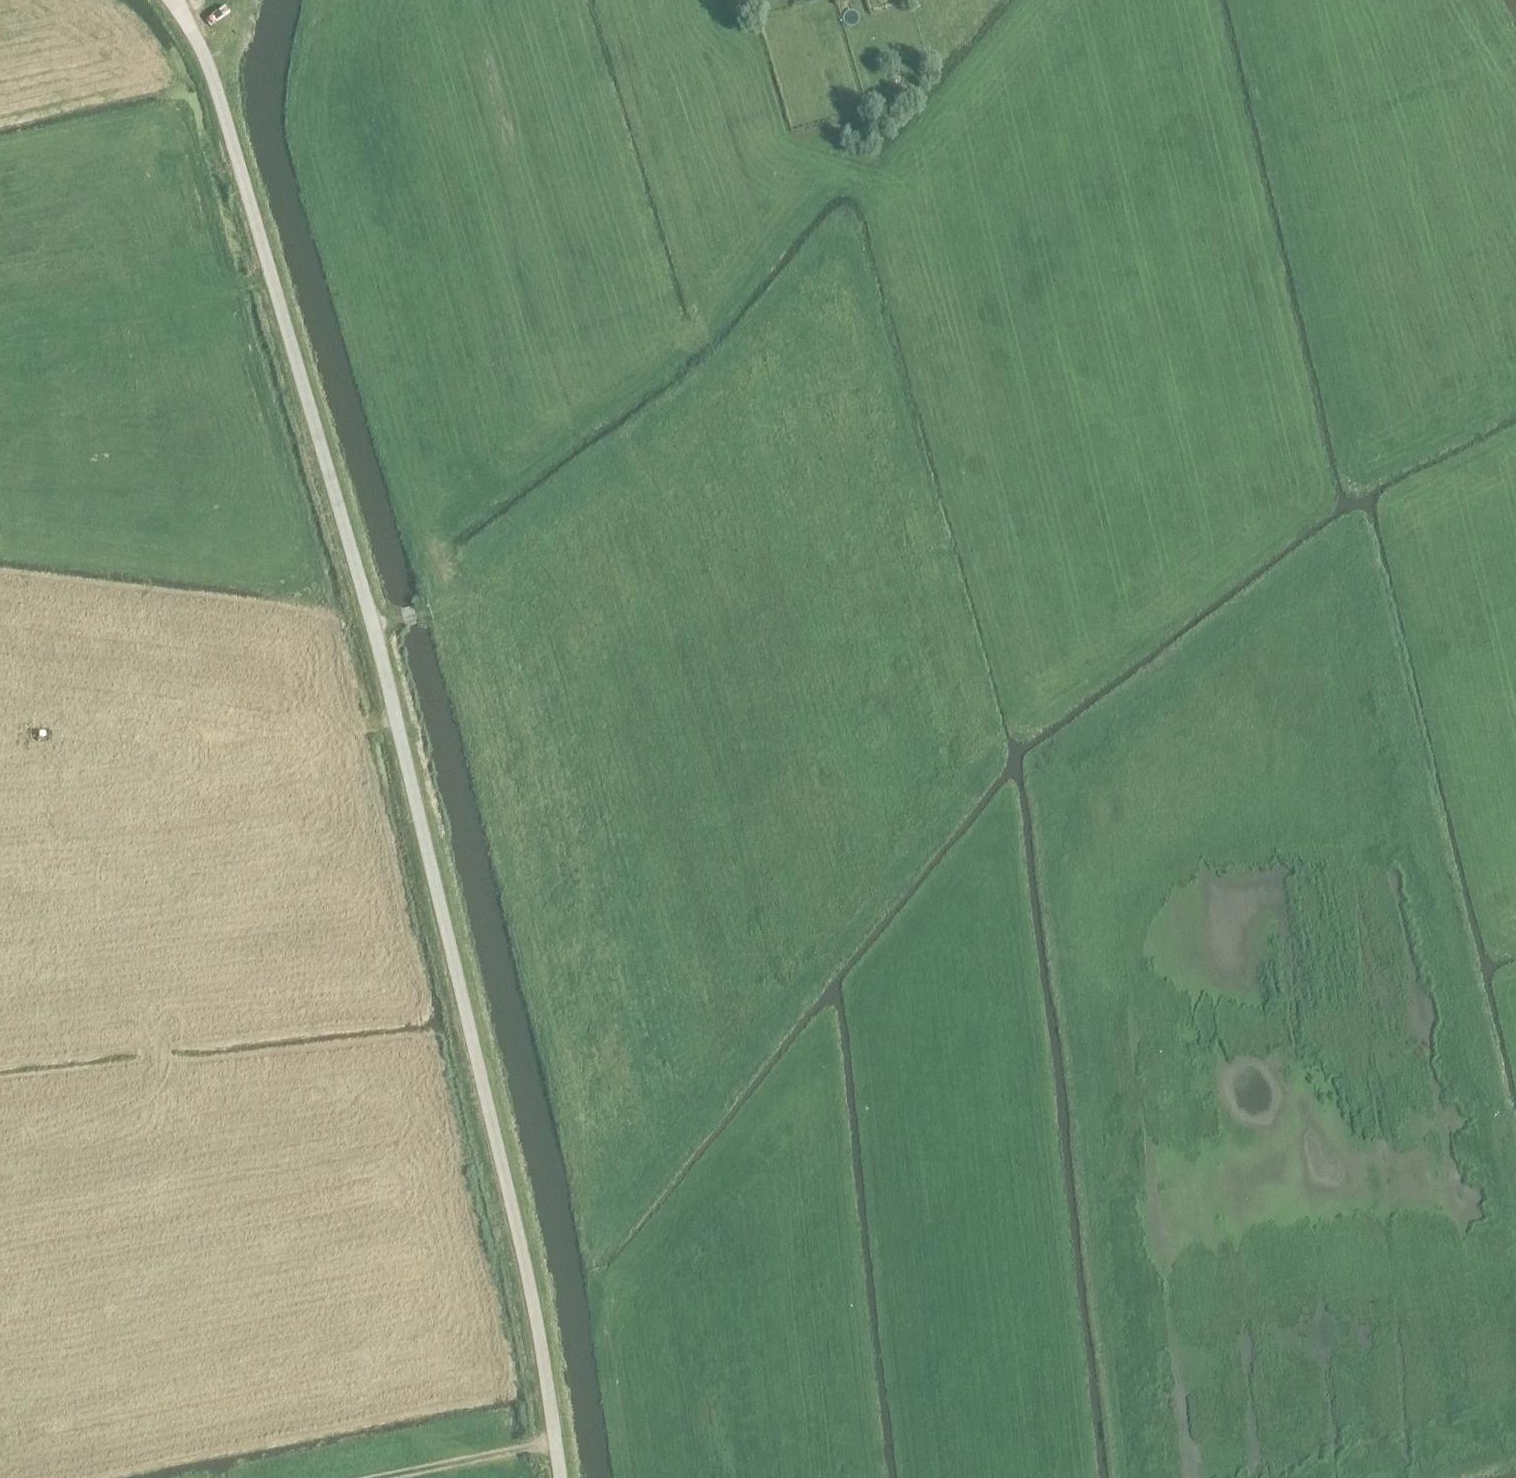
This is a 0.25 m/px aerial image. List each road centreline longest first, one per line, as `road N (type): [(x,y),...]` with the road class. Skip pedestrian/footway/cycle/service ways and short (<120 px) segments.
road 1 (unclassified): [(561,1477),(535,1305),(370,624),(215,82),(171,0)]

